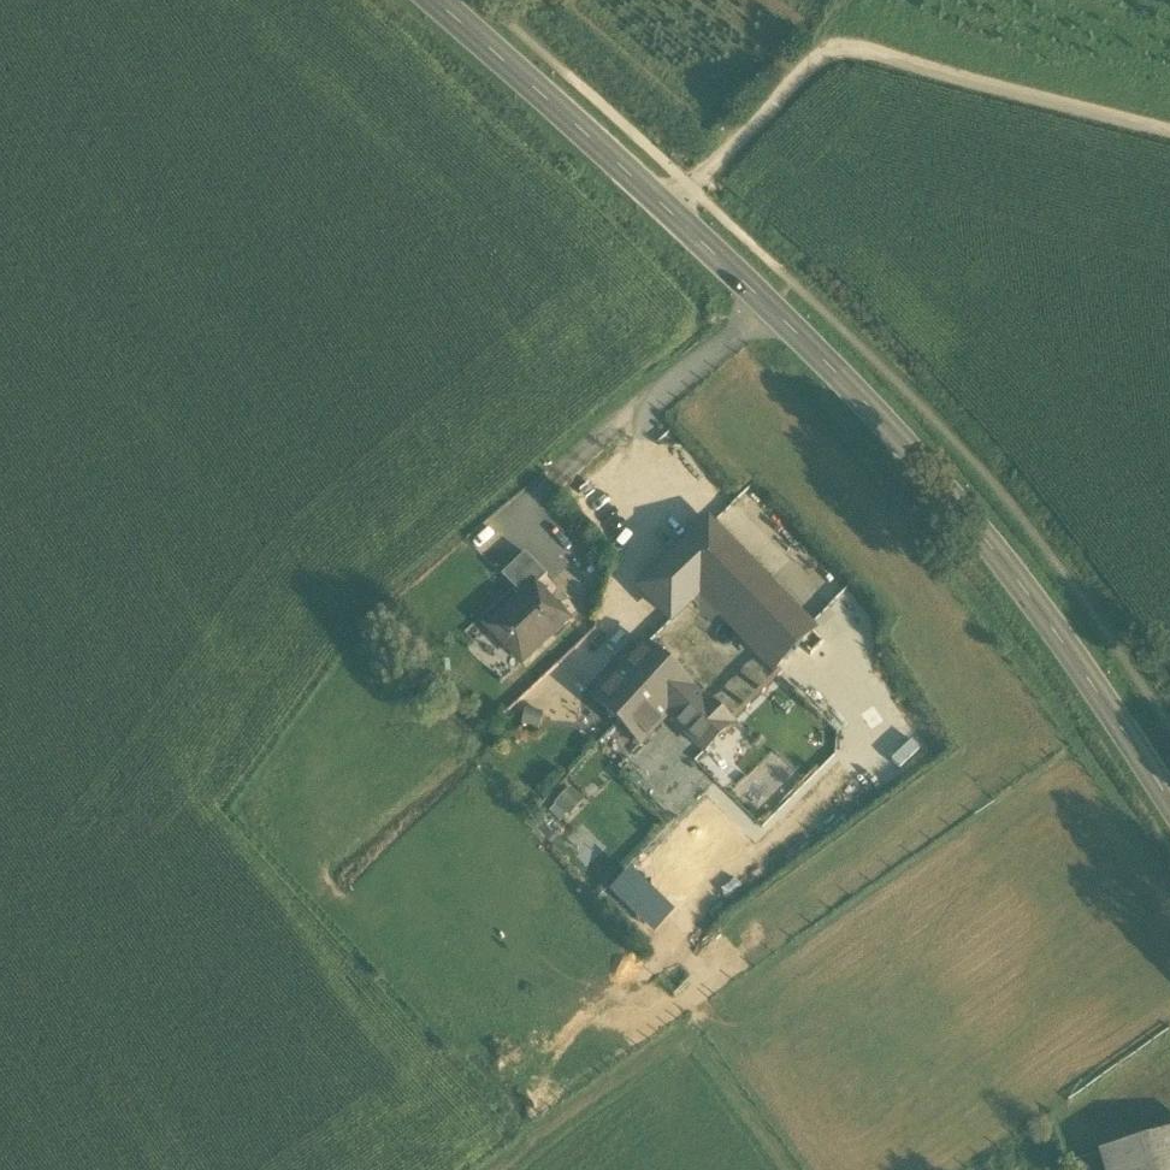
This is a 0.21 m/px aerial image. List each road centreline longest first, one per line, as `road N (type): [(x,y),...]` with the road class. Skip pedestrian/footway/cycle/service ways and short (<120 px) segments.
road 1 (secondary): [(1169,807),(1006,568),(860,399),(431,0)]
road 2 (track): [(1169,133),(837,45),(694,188)]

